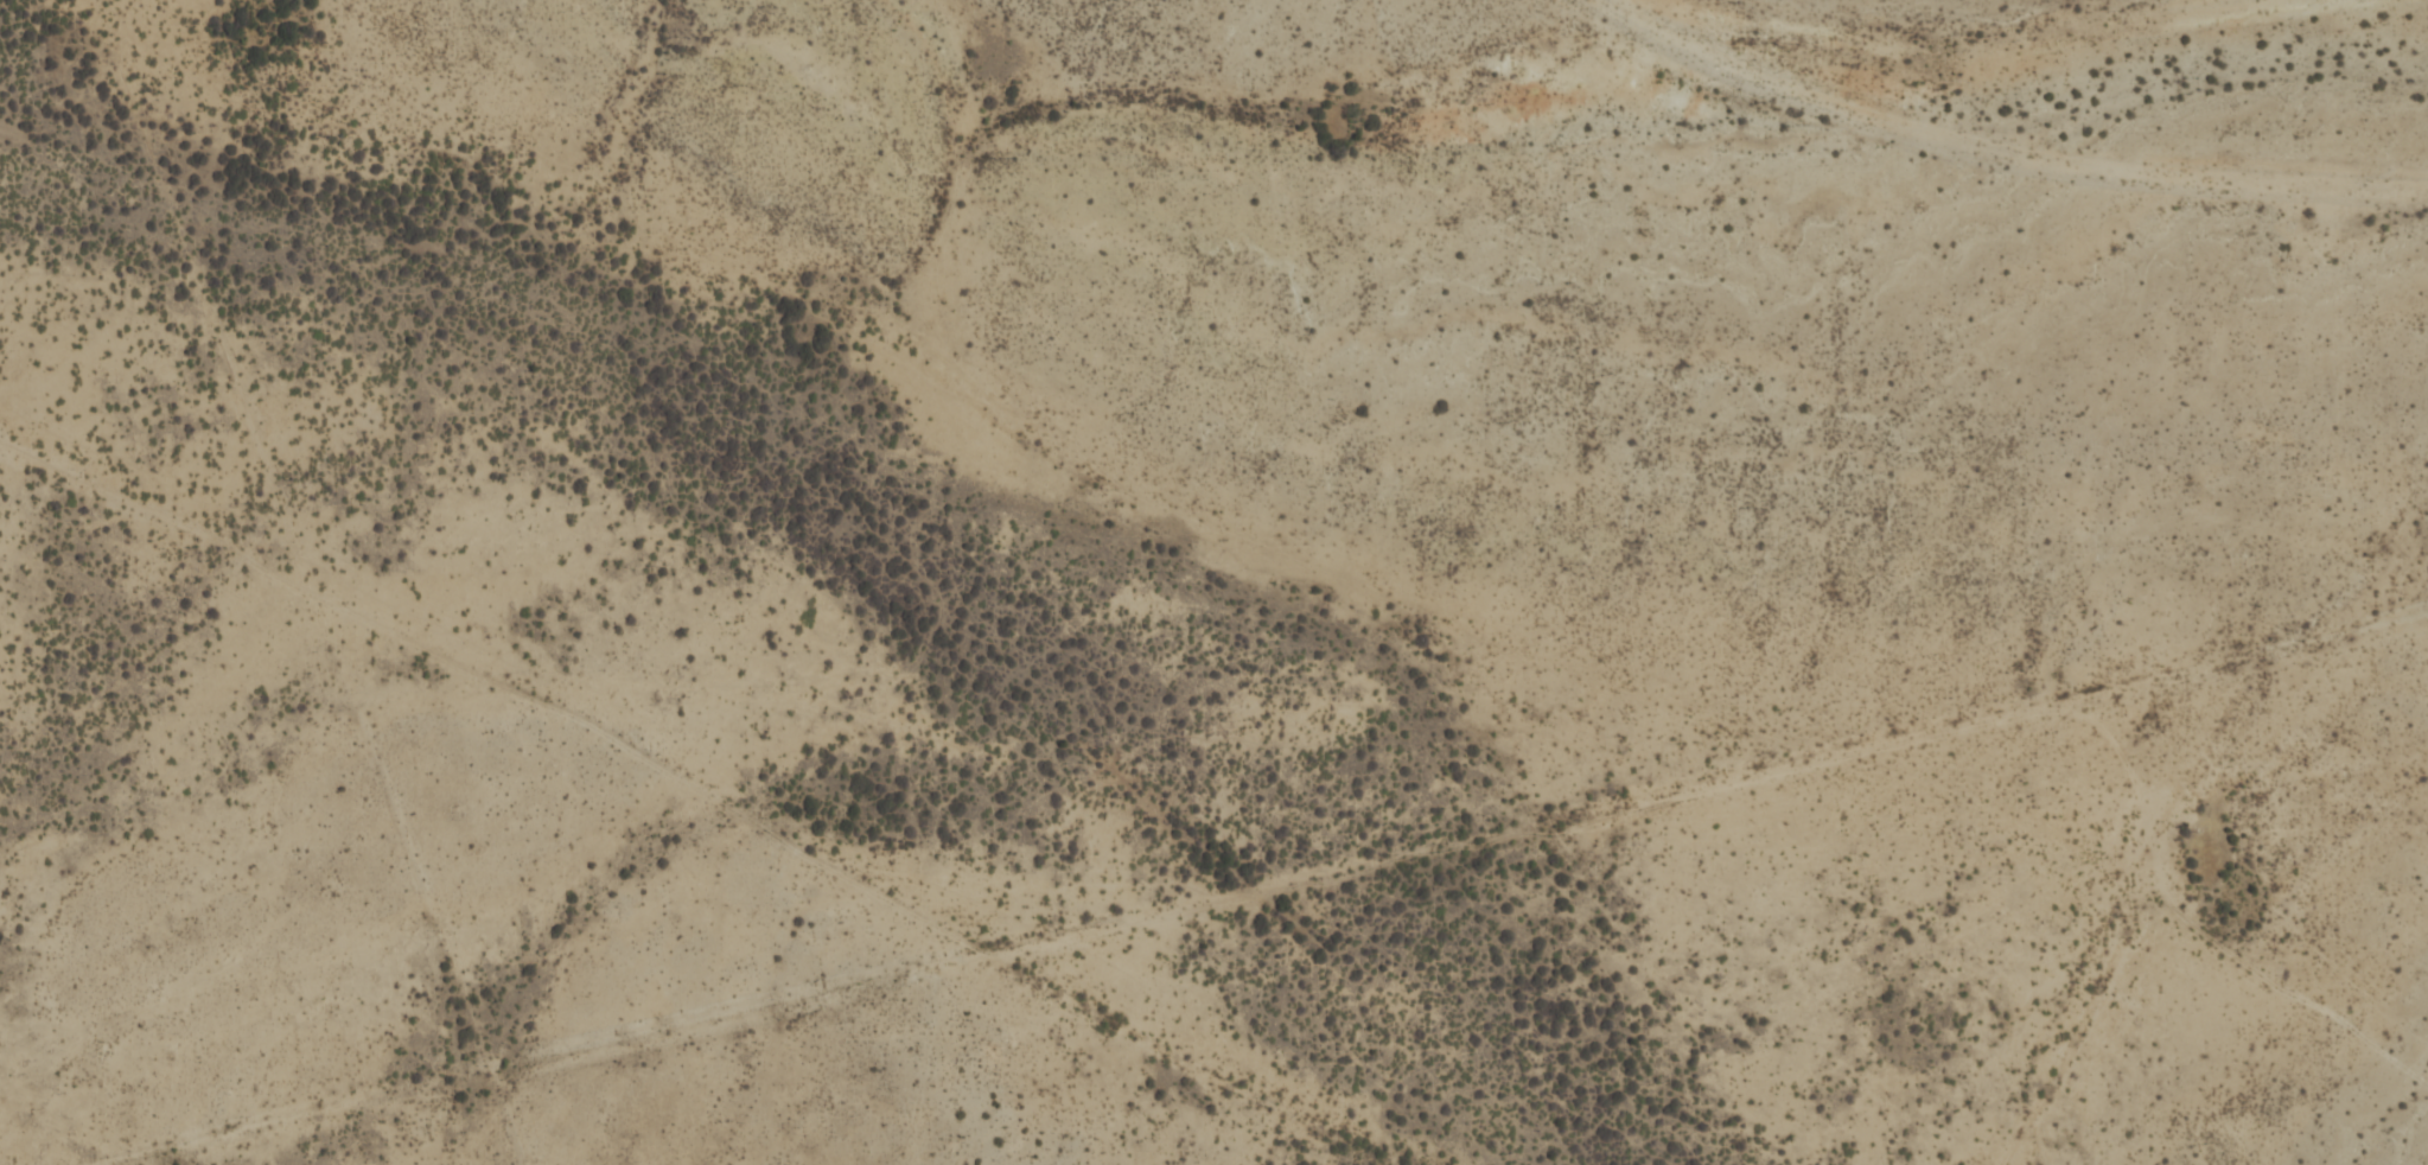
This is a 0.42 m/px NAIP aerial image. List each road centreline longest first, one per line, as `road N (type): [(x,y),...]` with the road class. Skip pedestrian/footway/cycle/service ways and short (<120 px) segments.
road 1 (track): [(2427,1088),(2358,1032),(2275,986),(2174,911),(2156,878),(2179,817)]

